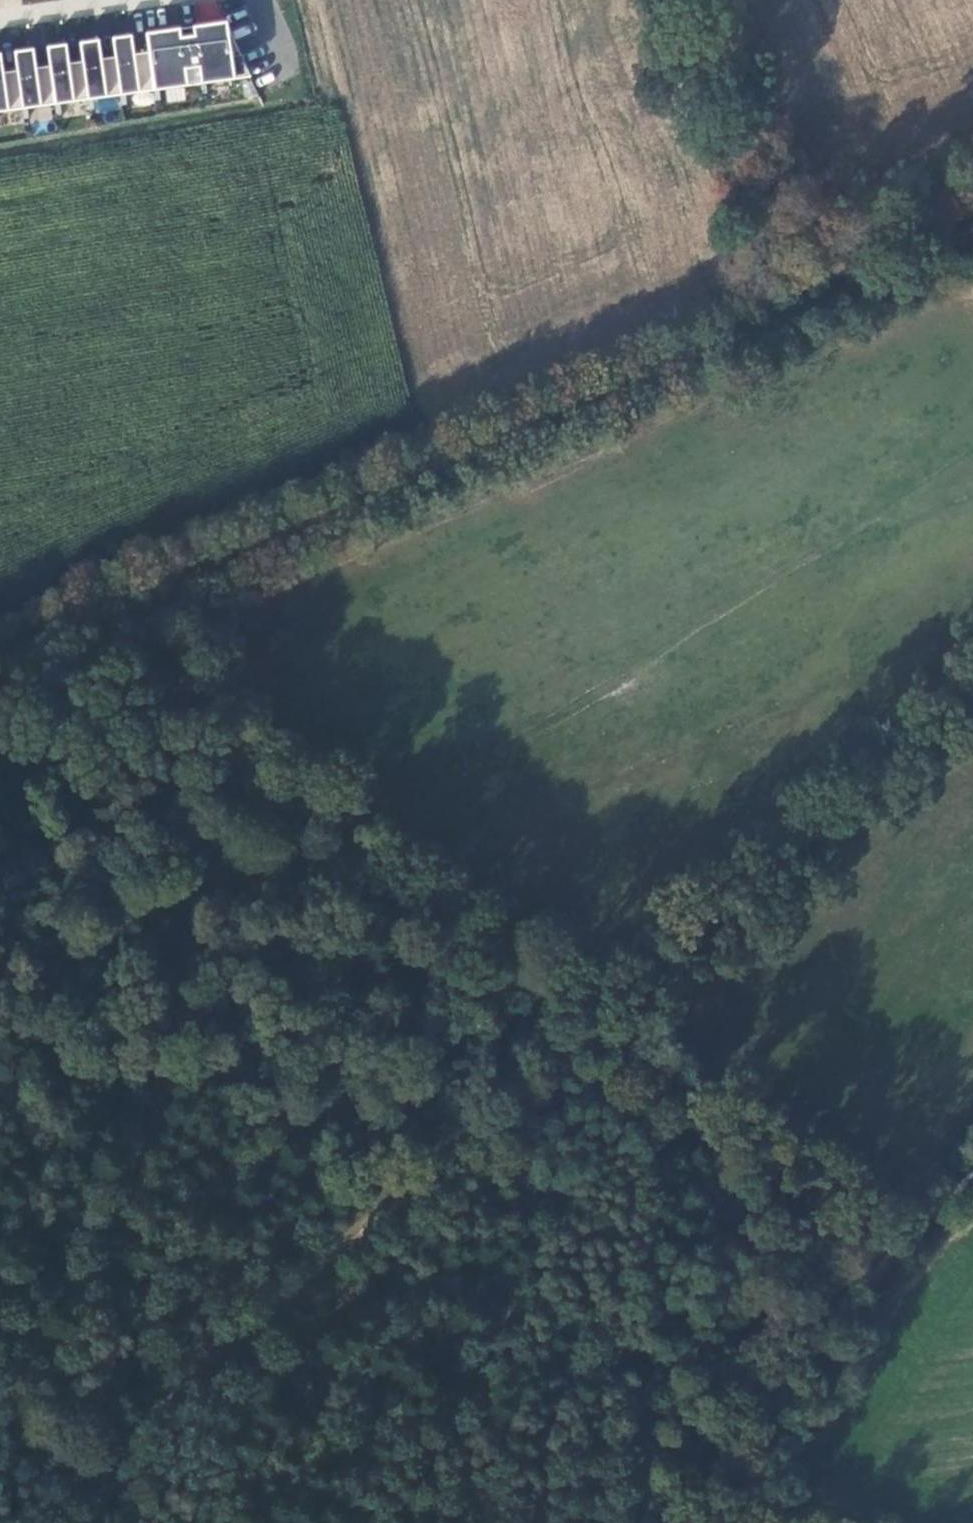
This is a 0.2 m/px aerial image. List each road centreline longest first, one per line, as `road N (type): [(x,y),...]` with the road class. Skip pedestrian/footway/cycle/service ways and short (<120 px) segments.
road 1 (track): [(972,1172),(880,1259),(722,1522)]

